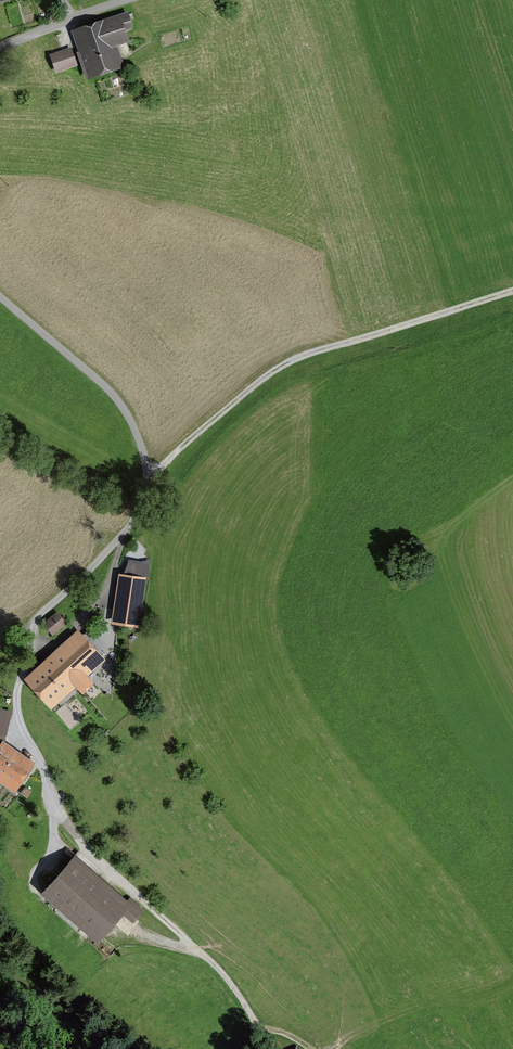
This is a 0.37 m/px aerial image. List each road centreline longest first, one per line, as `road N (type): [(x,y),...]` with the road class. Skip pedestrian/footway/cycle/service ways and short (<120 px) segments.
road 1 (track): [(147,482),(283,366),(512,293)]
road 2 (unclassified): [(147,482),(122,405),(0,296)]
road 3 (unclassified): [(0,49),(130,0)]

